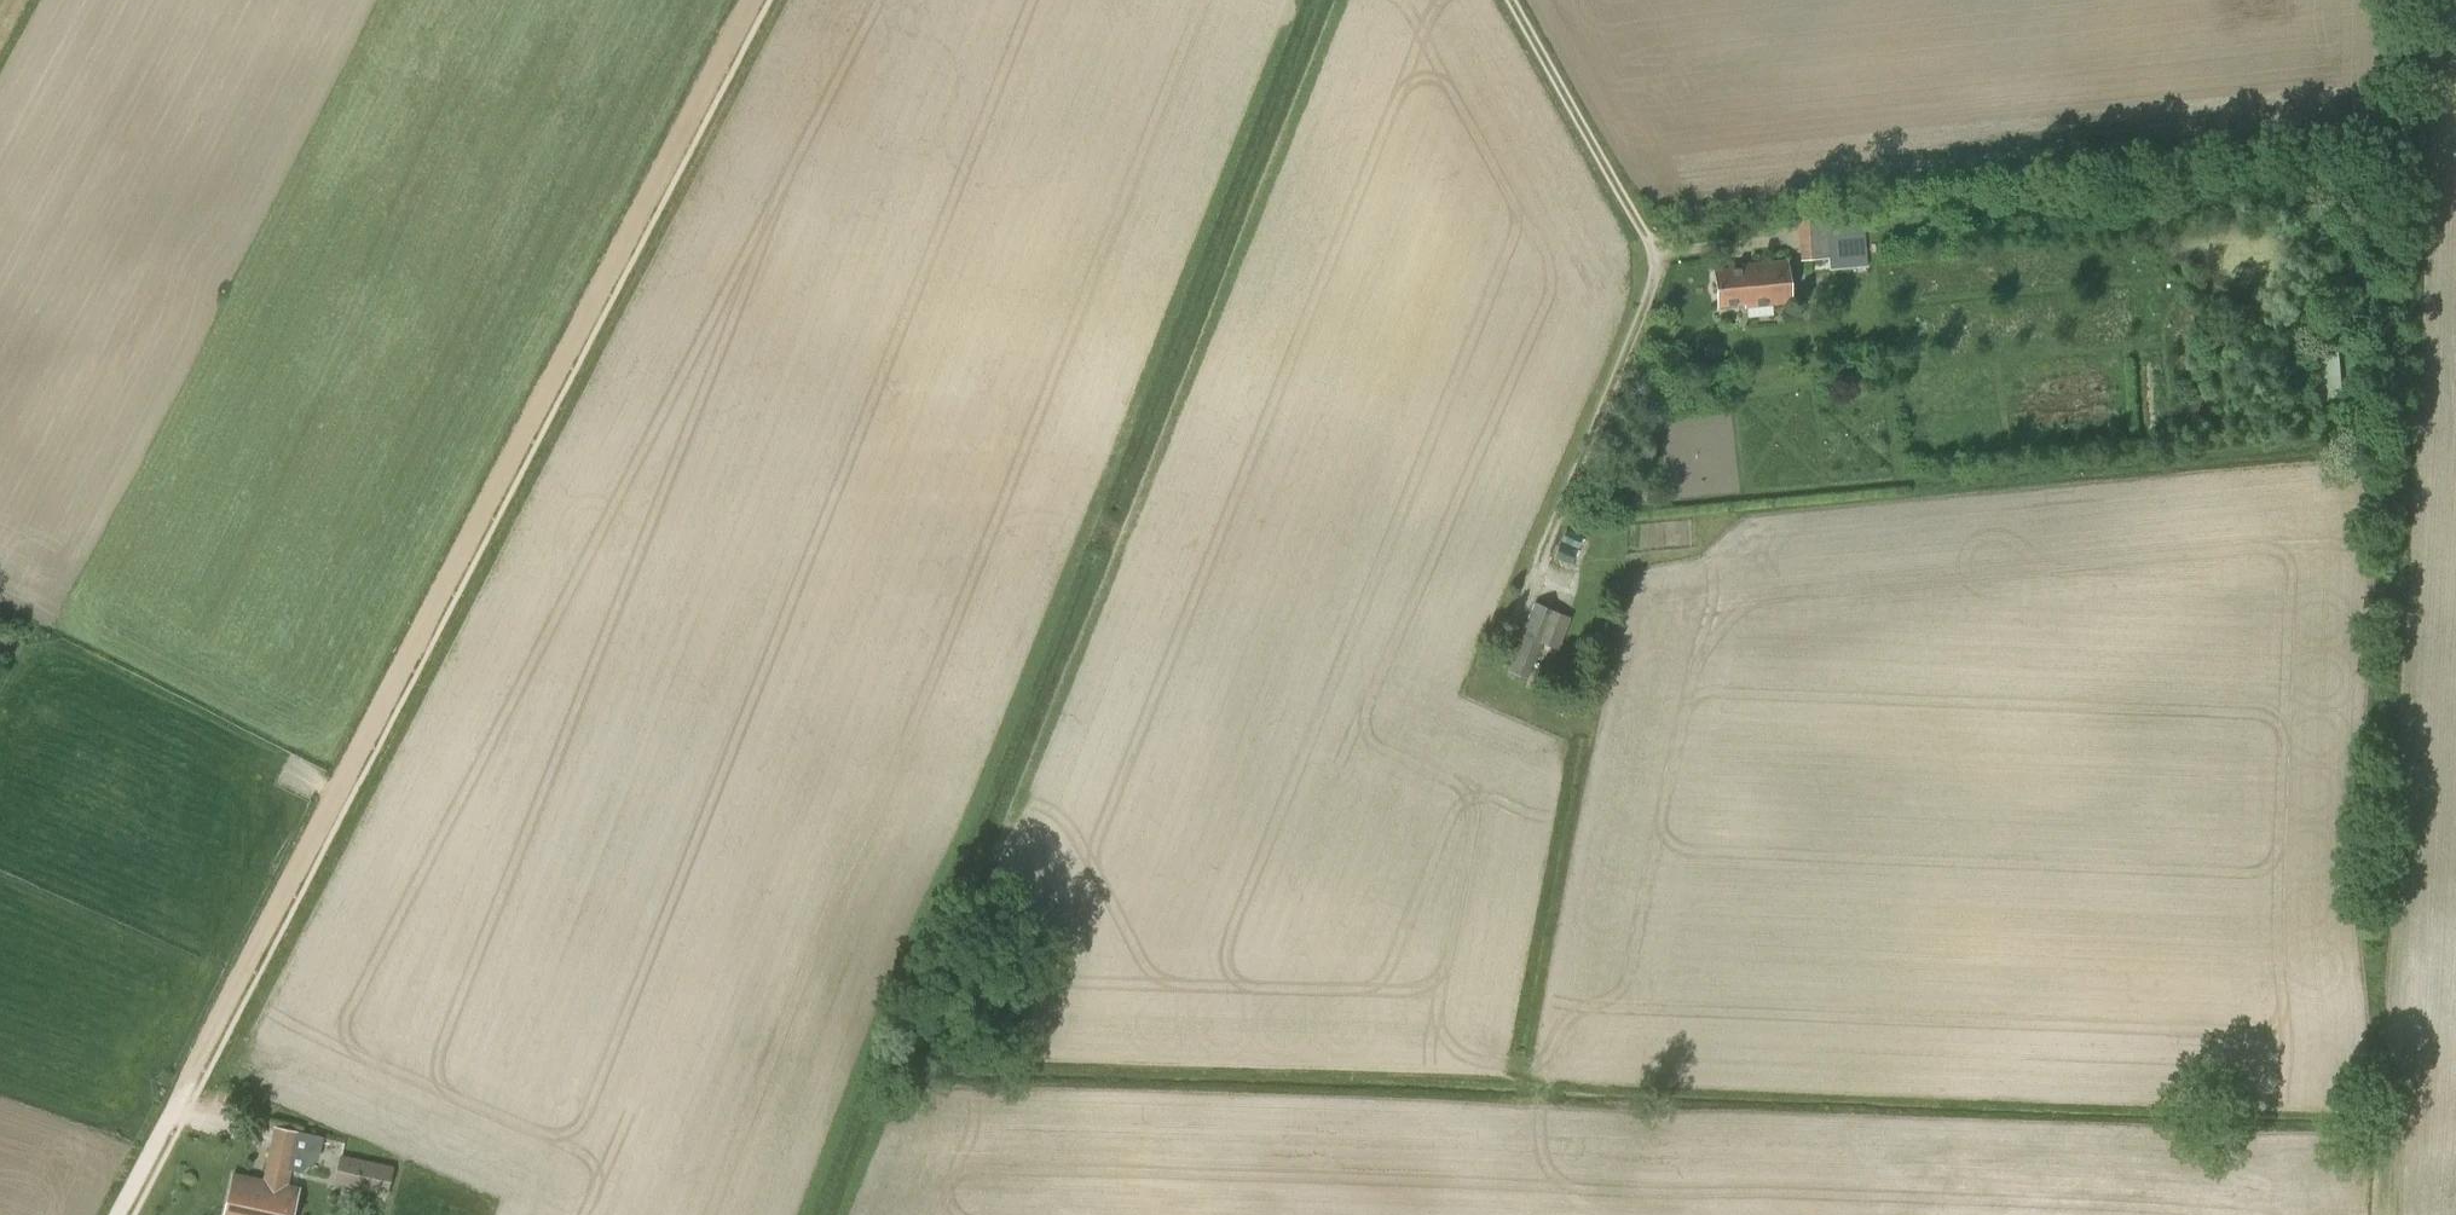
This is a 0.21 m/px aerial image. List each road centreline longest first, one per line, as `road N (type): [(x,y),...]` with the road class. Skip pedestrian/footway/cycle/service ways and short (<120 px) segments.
road 1 (track): [(118,1214),(748,0)]

